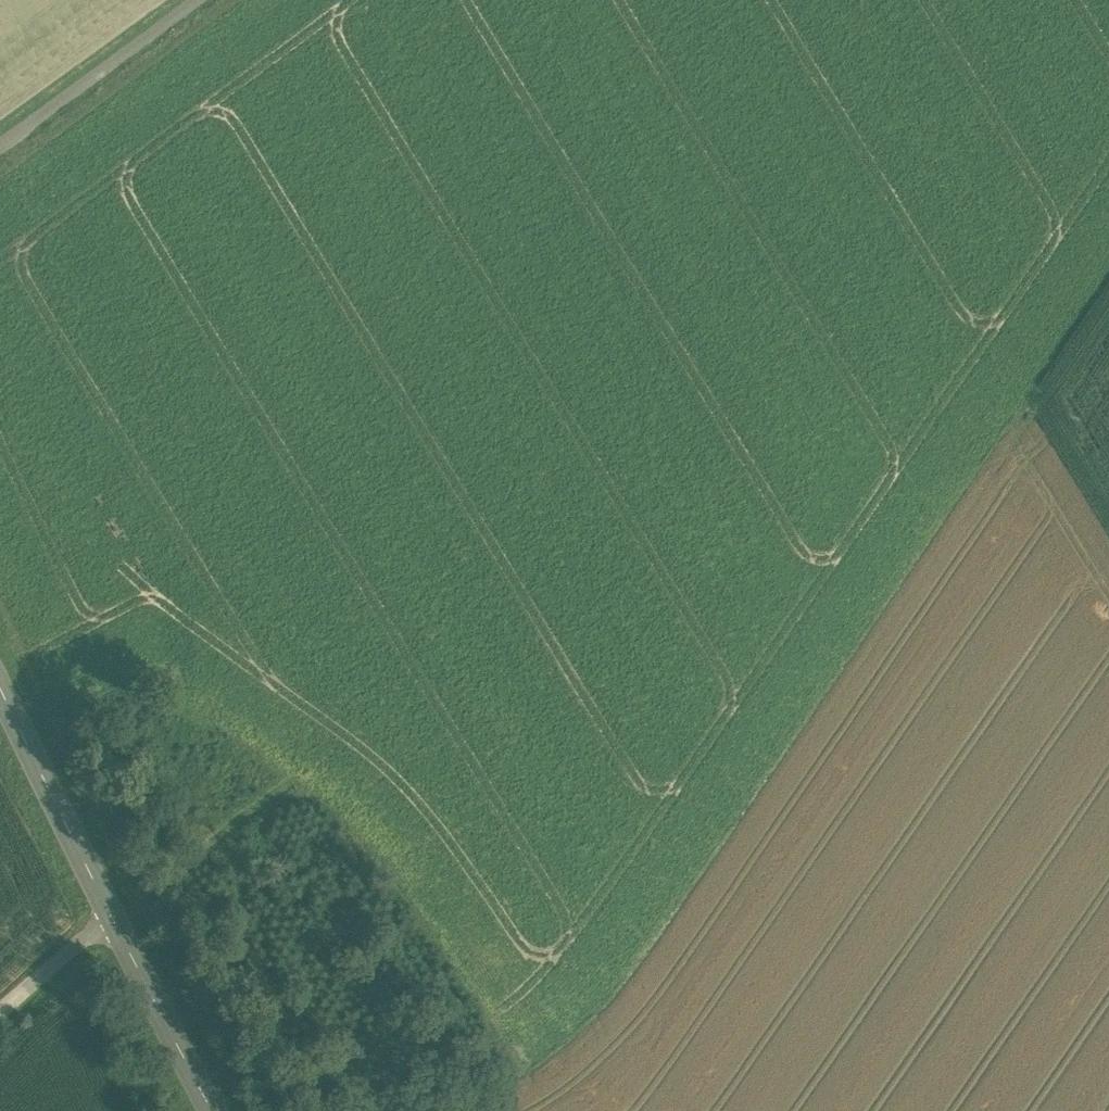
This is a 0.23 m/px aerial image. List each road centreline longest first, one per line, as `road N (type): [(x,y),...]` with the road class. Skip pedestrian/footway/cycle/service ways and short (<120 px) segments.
road 1 (tertiary): [(211,1110),(0,691)]
road 2 (unclassified): [(207,0),(0,154)]
road 3 (track): [(0,1016),(111,922)]

